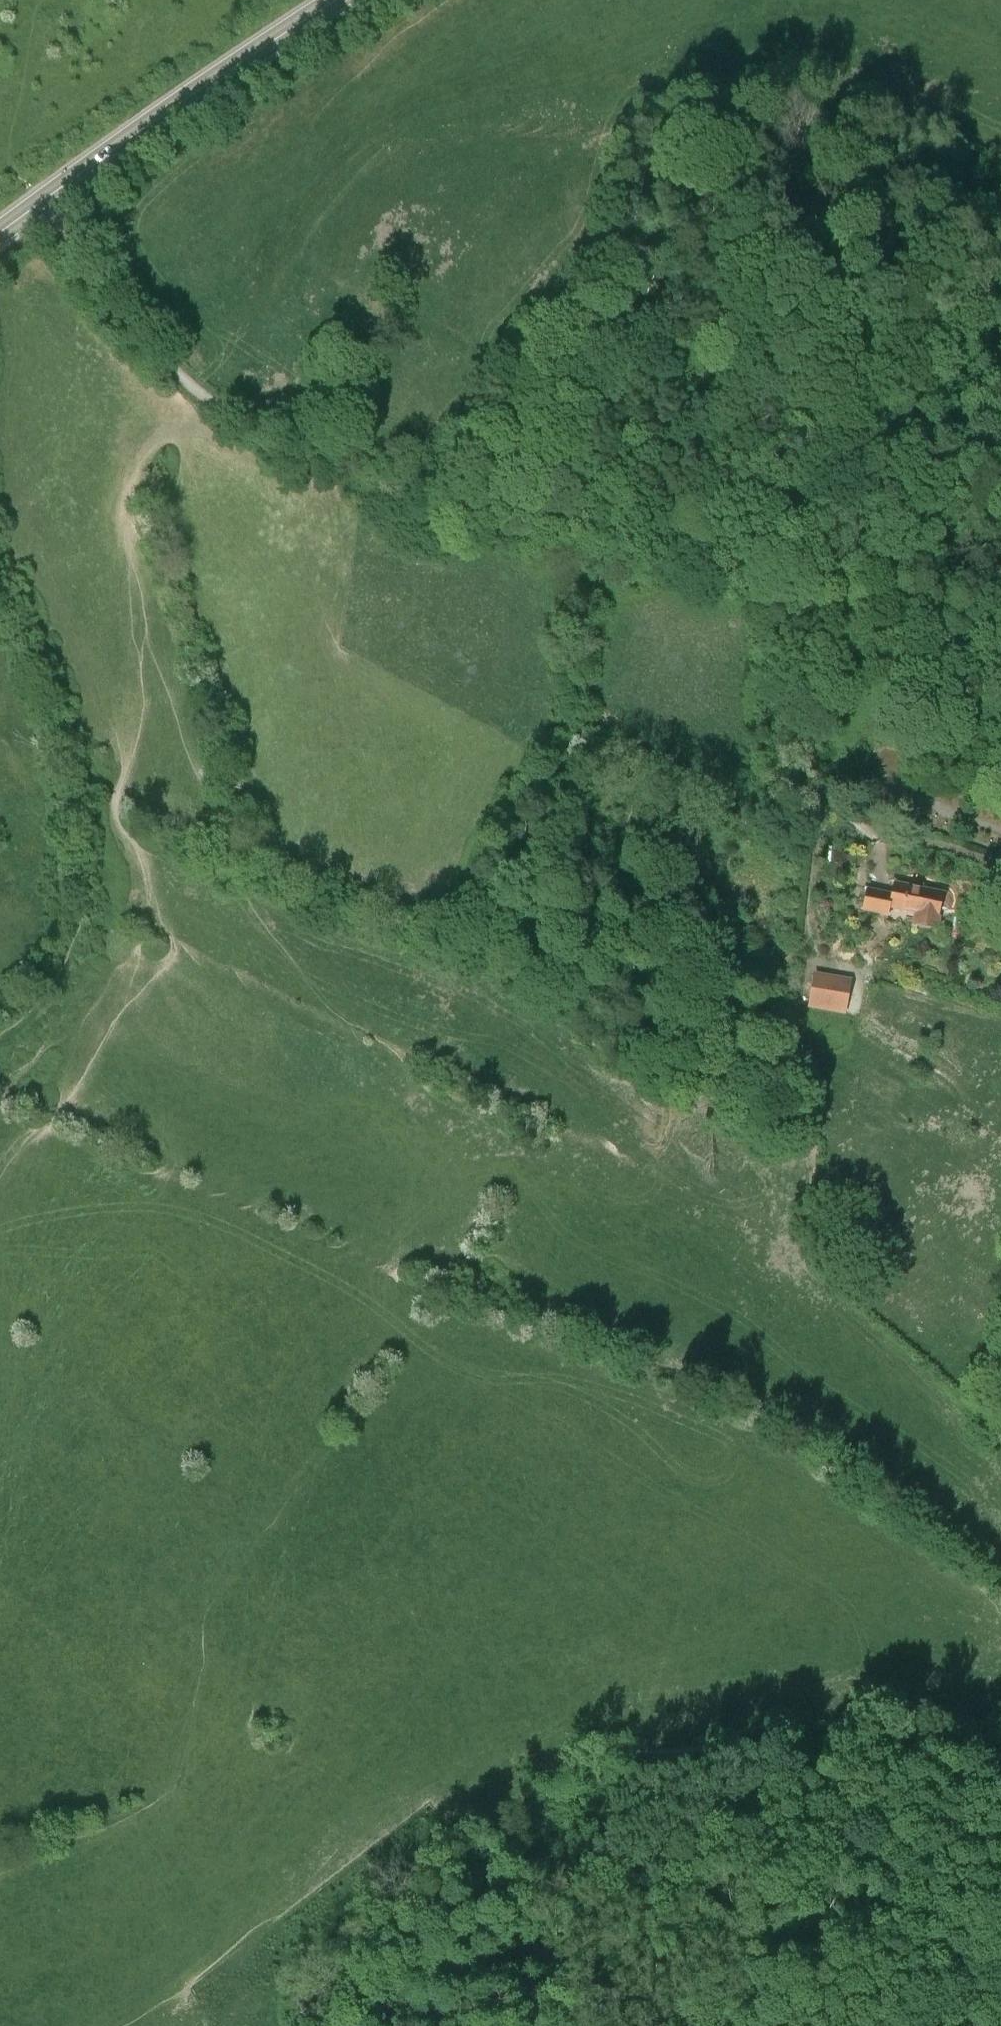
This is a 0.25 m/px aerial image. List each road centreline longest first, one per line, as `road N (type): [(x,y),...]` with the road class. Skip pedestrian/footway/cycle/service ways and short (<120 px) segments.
road 1 (secondary): [(0,233),(337,0)]
road 2 (track): [(710,548),(908,503),(1000,521)]

